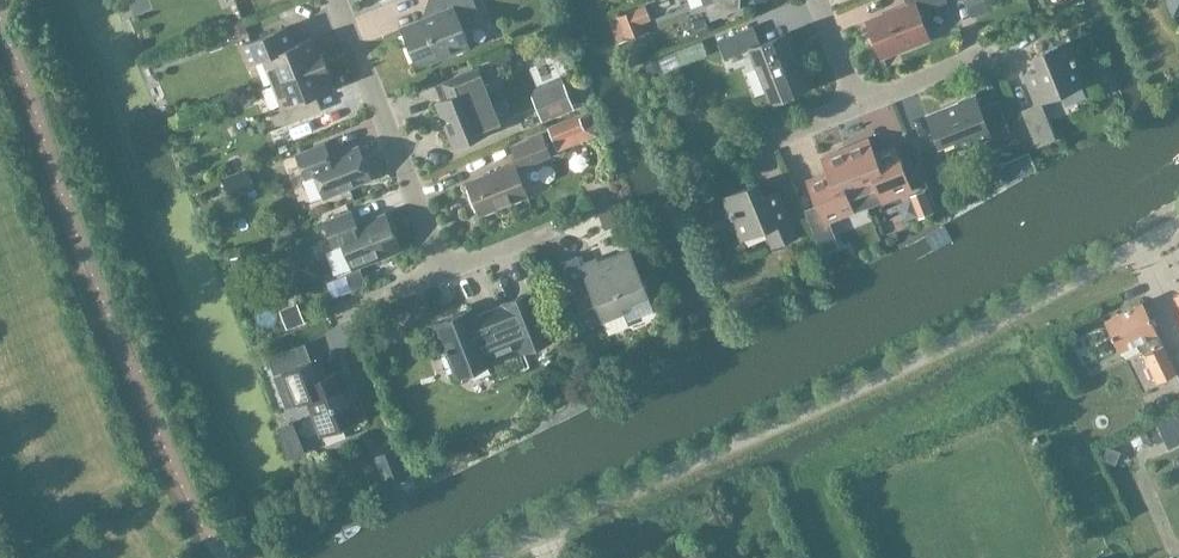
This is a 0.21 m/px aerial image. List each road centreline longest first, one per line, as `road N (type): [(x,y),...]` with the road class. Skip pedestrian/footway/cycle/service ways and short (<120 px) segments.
road 1 (unclassified): [(499,557),(1178,230)]
road 2 (residential): [(447,269),(338,0)]
road 3 (residential): [(863,104),(981,57)]

